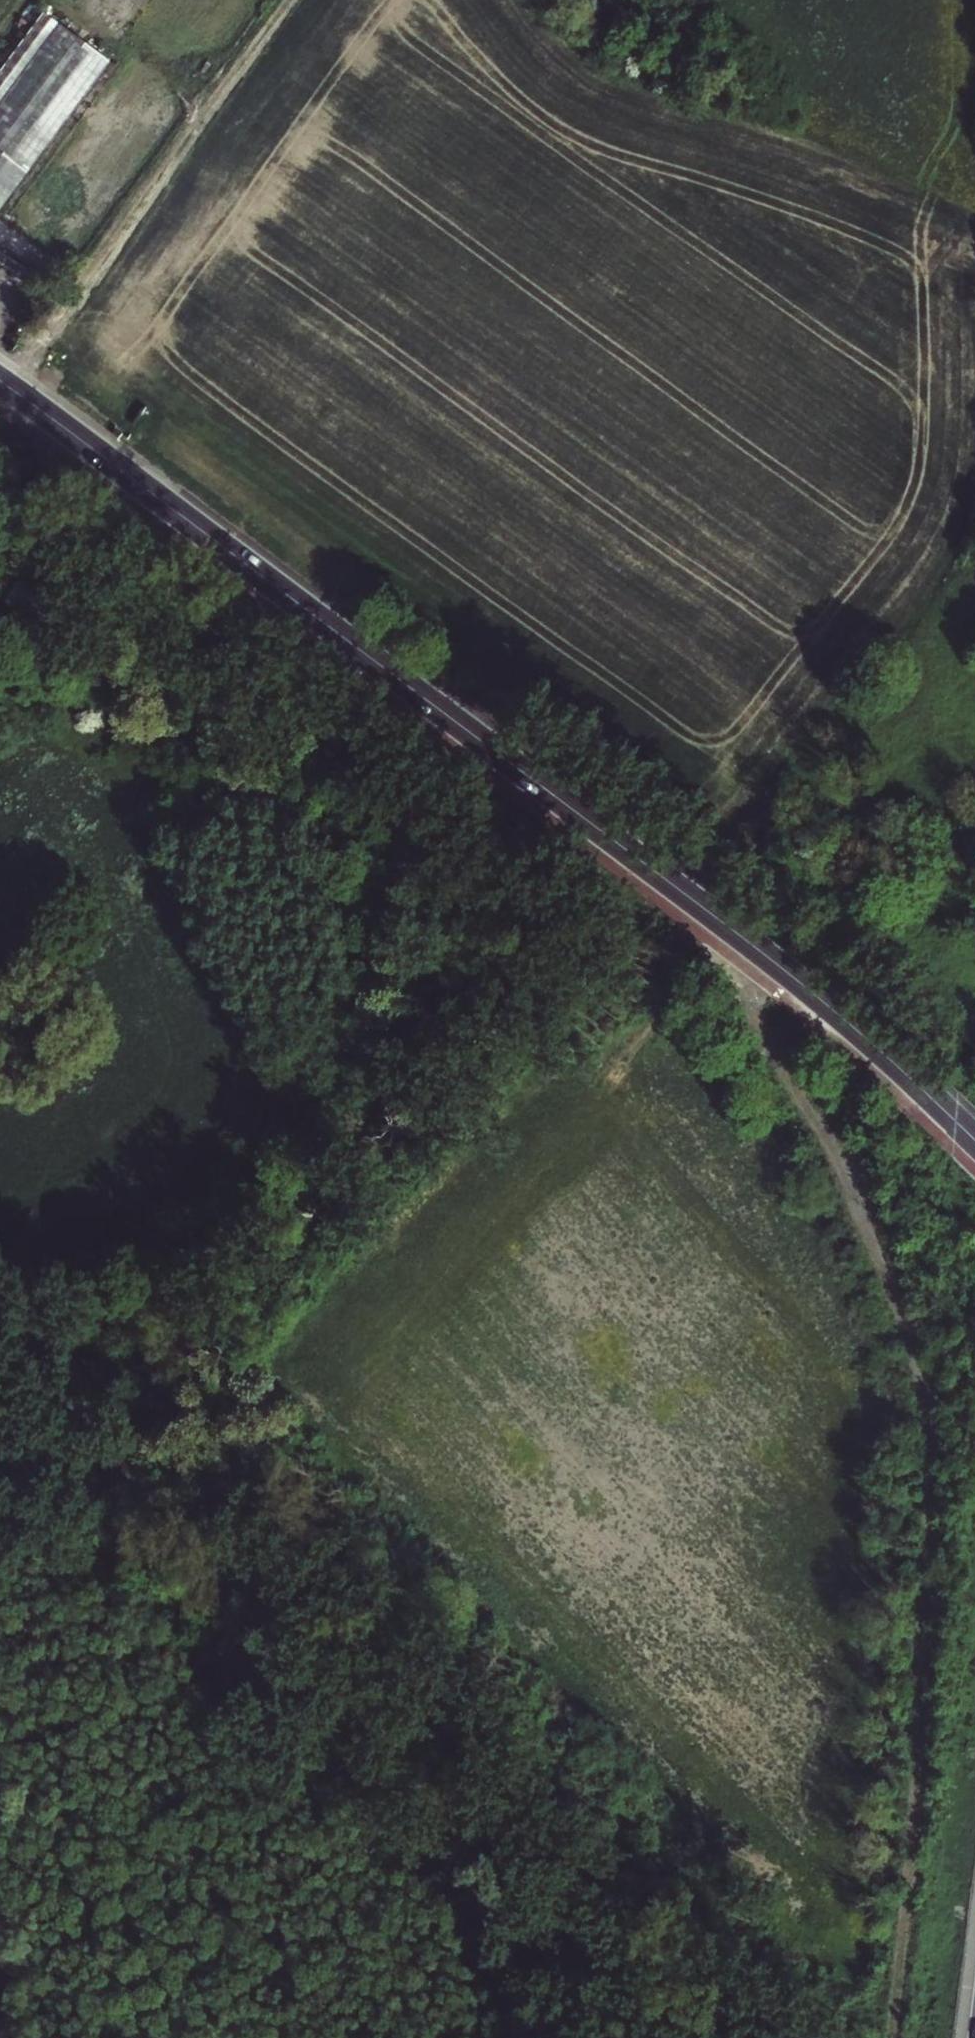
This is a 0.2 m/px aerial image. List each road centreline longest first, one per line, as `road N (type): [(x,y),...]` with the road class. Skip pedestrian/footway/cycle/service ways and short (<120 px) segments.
road 1 (secondary): [(974,1138),(801,983),(0,382)]

